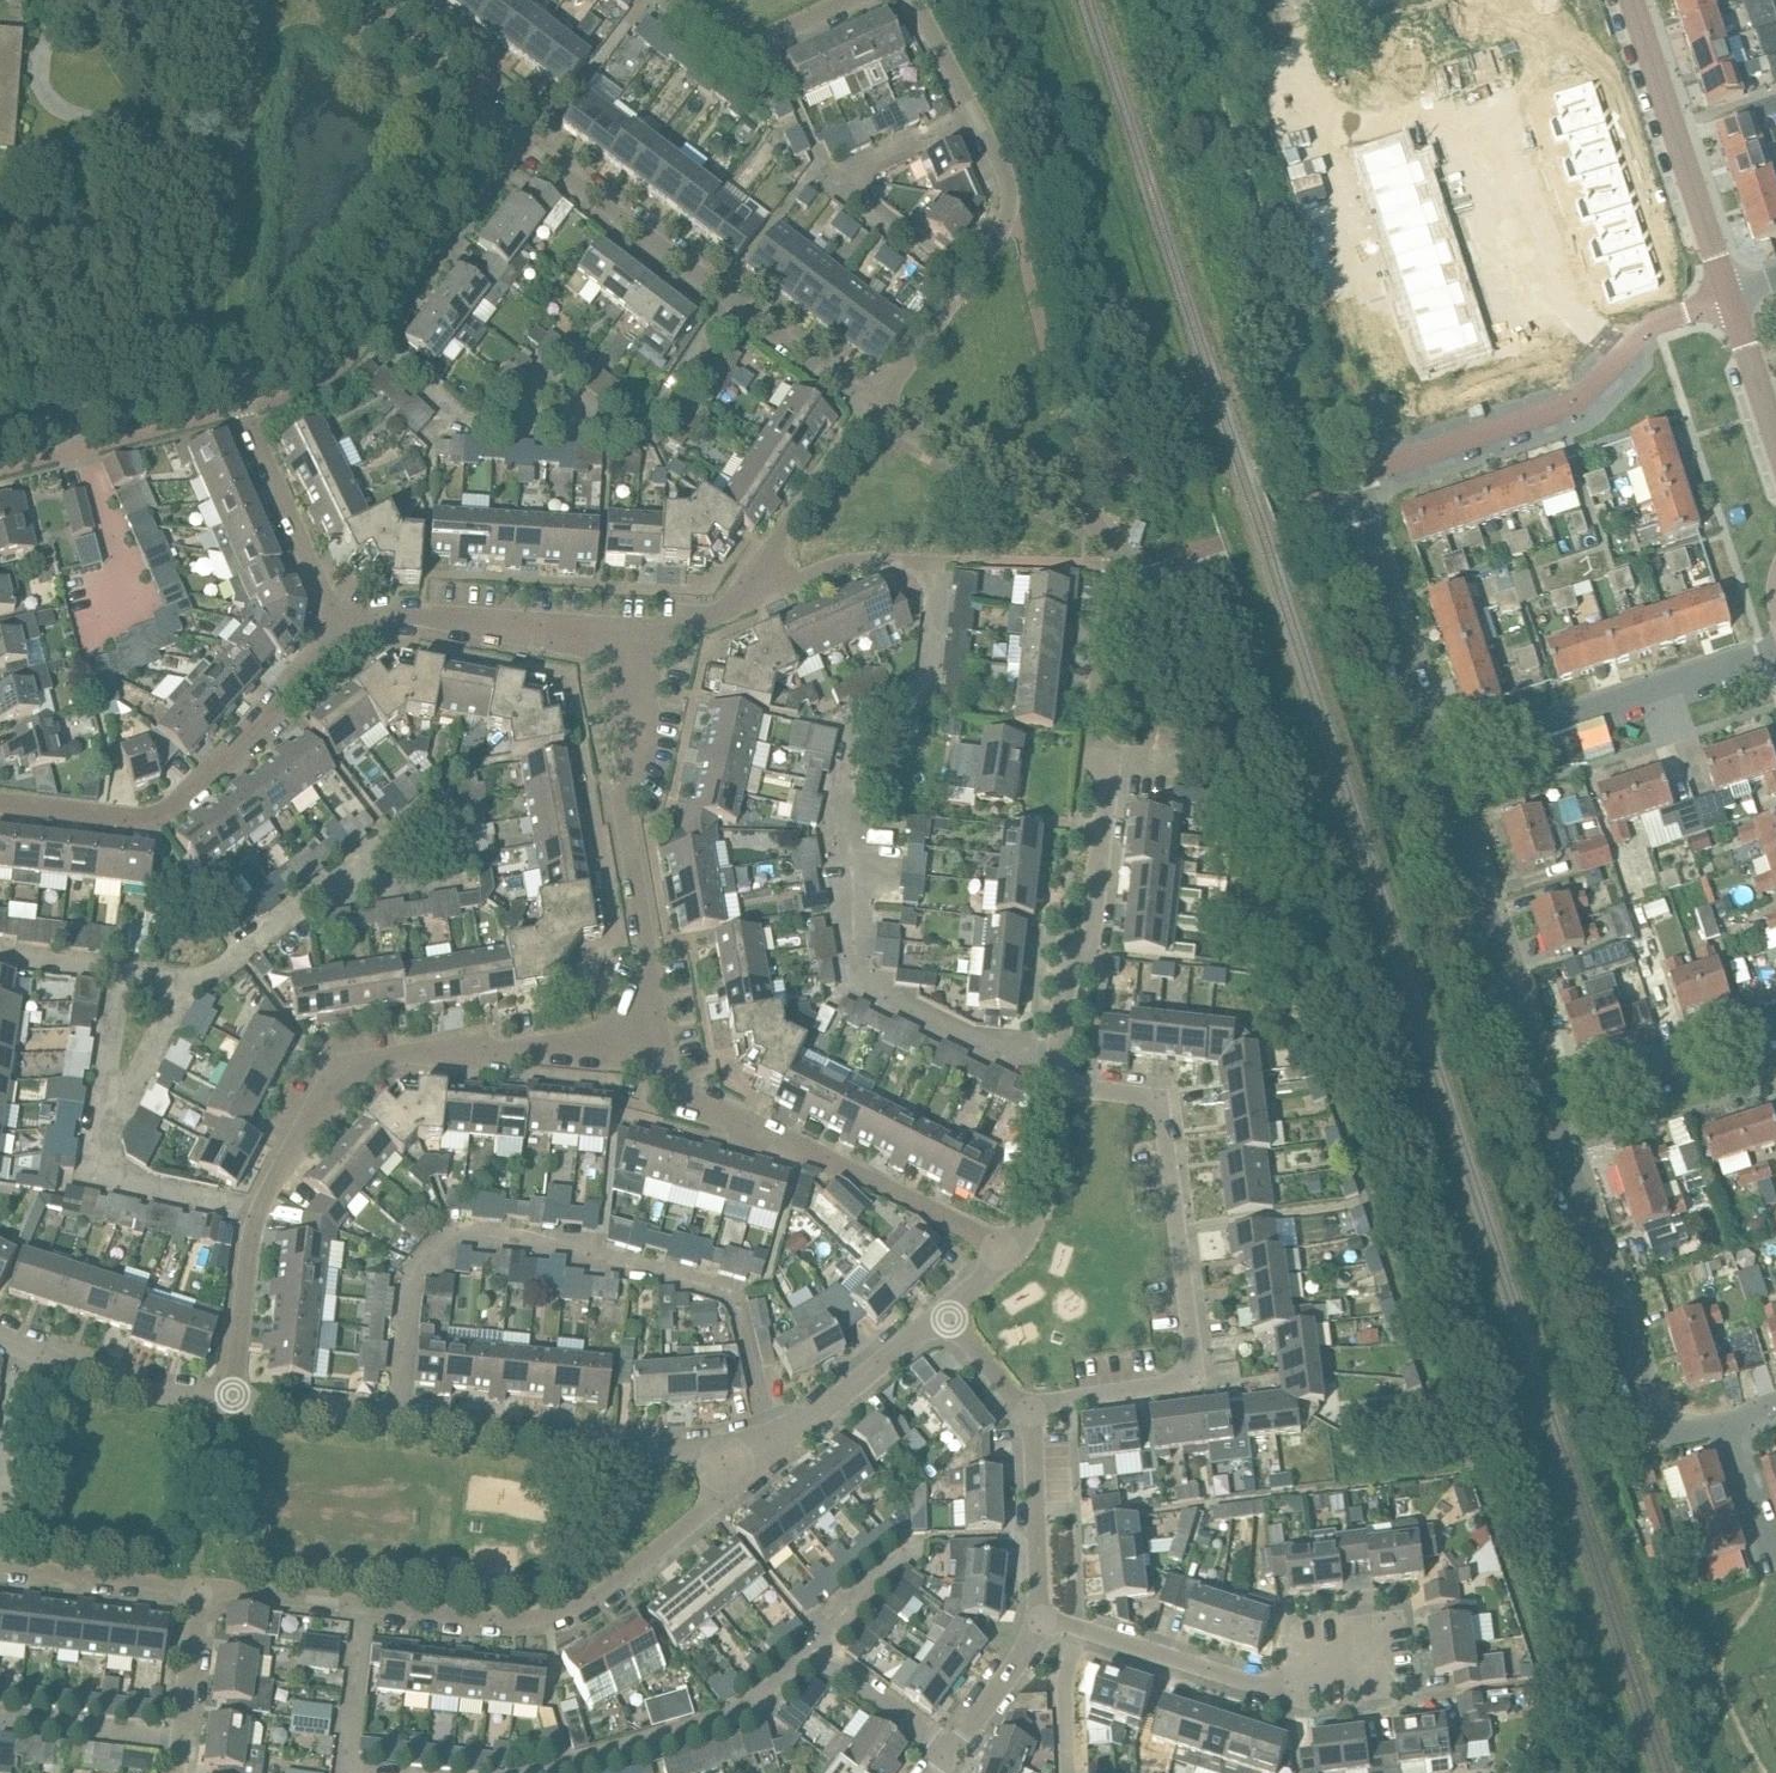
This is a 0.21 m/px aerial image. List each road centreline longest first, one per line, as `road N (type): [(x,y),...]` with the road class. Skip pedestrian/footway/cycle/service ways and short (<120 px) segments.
road 1 (residential): [(871,409),(1091,518),(1115,564),(1097,727),(1106,786),(1090,934),(1066,974),(1055,1085)]
road 2 (residential): [(1442,759),(1354,477),(1569,407),(1655,319),(1729,294)]
road 3 (residential): [(665,1040),(351,1061),(257,1215),(230,1401)]
road 4 (residential): [(761,1459),(625,1577),(591,1600),(546,1614),(486,1623),(196,1586)]
road 5 (residential): [(1032,1407),(1198,1377),(1162,1100),(1055,1085)]
road 6 (residential): [(761,1459),(230,1401)]
road 7 (residential): [(871,409),(1010,212),(1009,178),(915,0)]
road 8 (residential): [(490,124),(871,409)]
road 9 (residential): [(665,1040),(675,1095),(1014,1249)]
road 10 (residential): [(0,803),(155,820),(344,643)]
road 11 (residential): [(637,636),(620,801),(665,1040)]
road 12 (residential): [(1722,1420),(1684,1430),(1649,1413),(1548,1100)]
road 13 (residential): [(236,382),(305,354),(330,333),(490,124)]
road 14 (residential): [(1548,1100),(1442,759)]
road 15 (residential): [(1775,649),(1442,759)]
road 16 (residential): [(1394,1666),(1258,1685),(1081,1634)]
road 17 (residential): [(1729,294),(1635,0)]
road 18 (residential): [(344,643),(382,614),(637,636)]
road 19 (residential): [(236,382),(344,643)]
road 20 (residential): [(729,606),(871,409)]
road 21 (residential): [(0,439),(236,382)]
road 22 (residential): [(1548,1100),(1775,1028)]
road 23 (residential): [(944,1309),(761,1459)]
road 24 (residential): [(729,606),(851,560),(940,559)]
road 25 (residential): [(1032,1407),(1040,1622)]
road 26 (residential): [(230,1401),(127,1381),(29,1347)]
road 27 (residential): [(676,0),(736,50),(845,0)]
road 28 (residential): [(196,1586),(0,1562)]
road 29 (residential): [(343,0),(490,124)]
road 30 (residential): [(0,1534),(29,1347)]
road 31 (residential): [(196,1586),(230,1401)]
road 32 (residential): [(175,1772),(196,1586)]
road 33 (residential): [(1040,1622),(932,1772)]
road 34 (residential): [(1055,1085),(1045,1181),(1014,1249)]
road 35 (residential): [(1769,1564),(1722,1420)]
road 36 (residential): [(1069,1772),(1064,1678),(1081,1634)]
road 37 (residential): [(944,1309),(1032,1407)]

